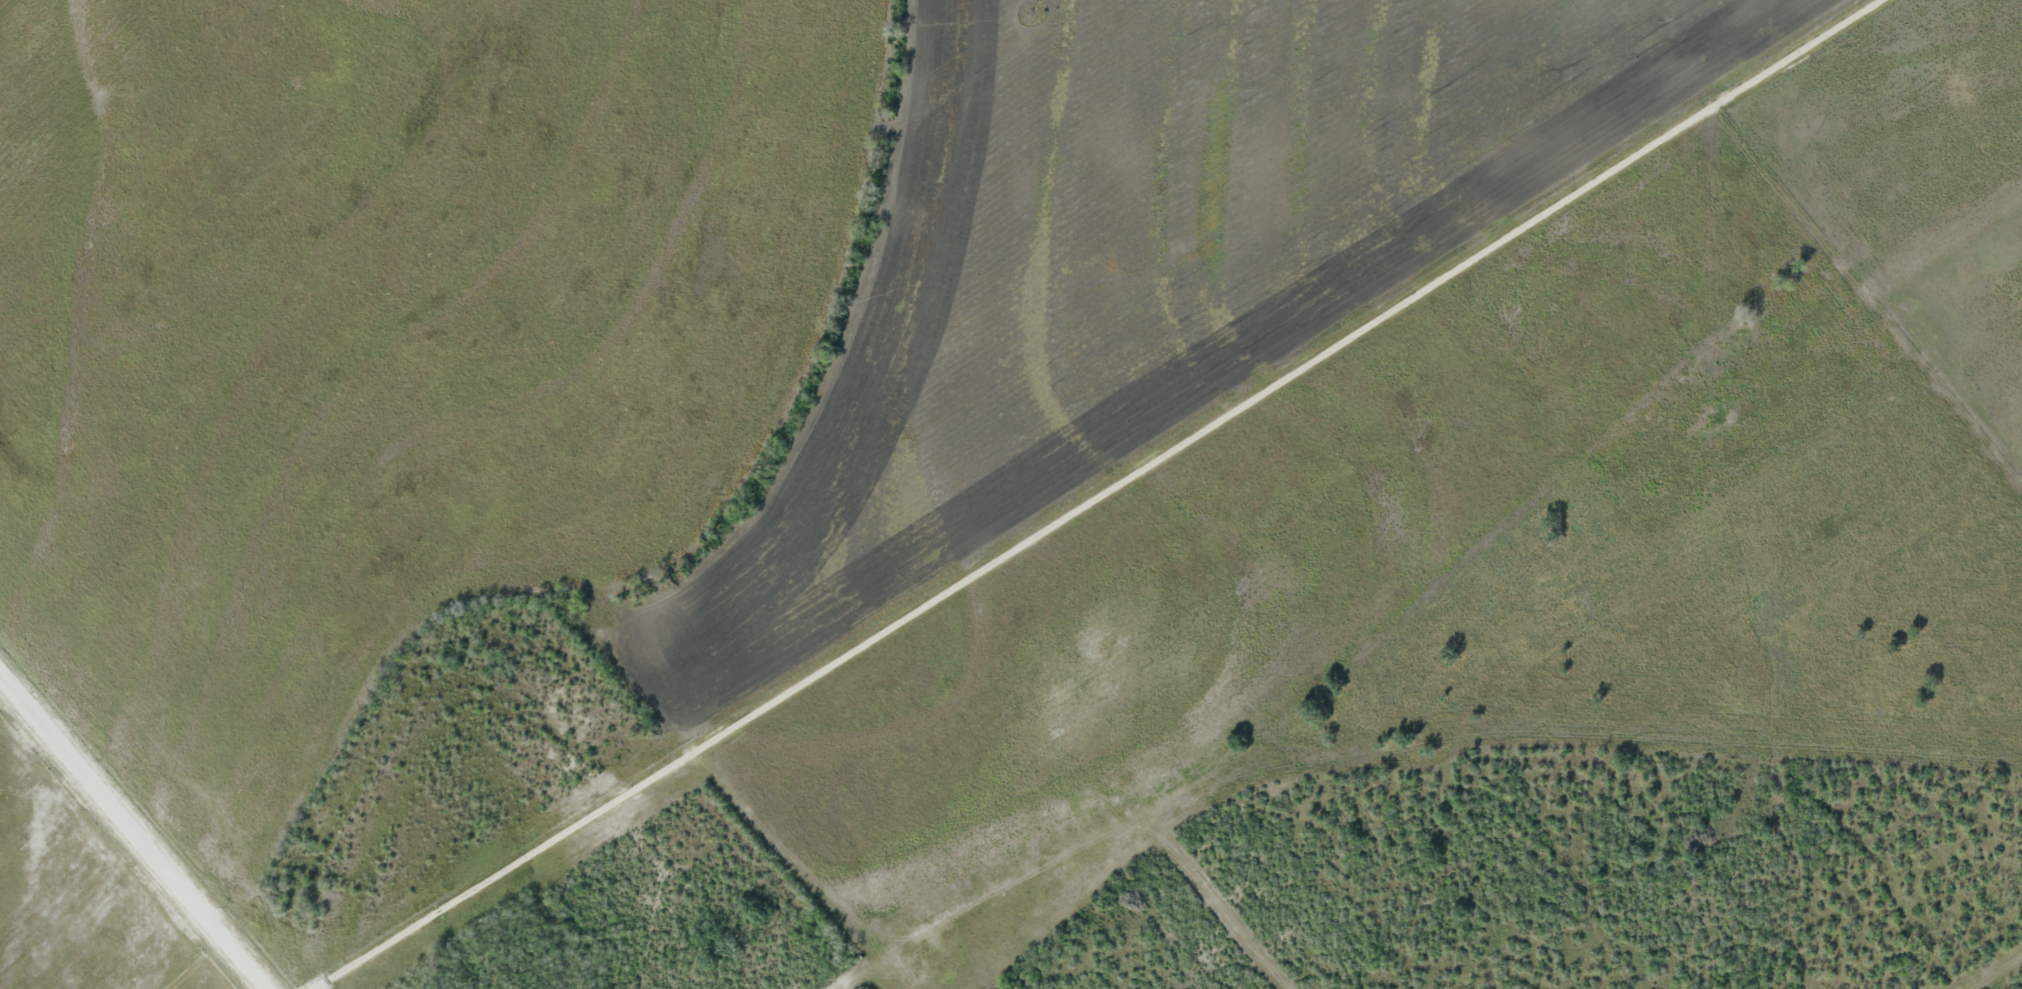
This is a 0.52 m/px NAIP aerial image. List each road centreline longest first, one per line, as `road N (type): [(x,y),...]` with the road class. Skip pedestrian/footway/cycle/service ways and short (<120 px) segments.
road 1 (residential): [(276,988),(0,663)]

